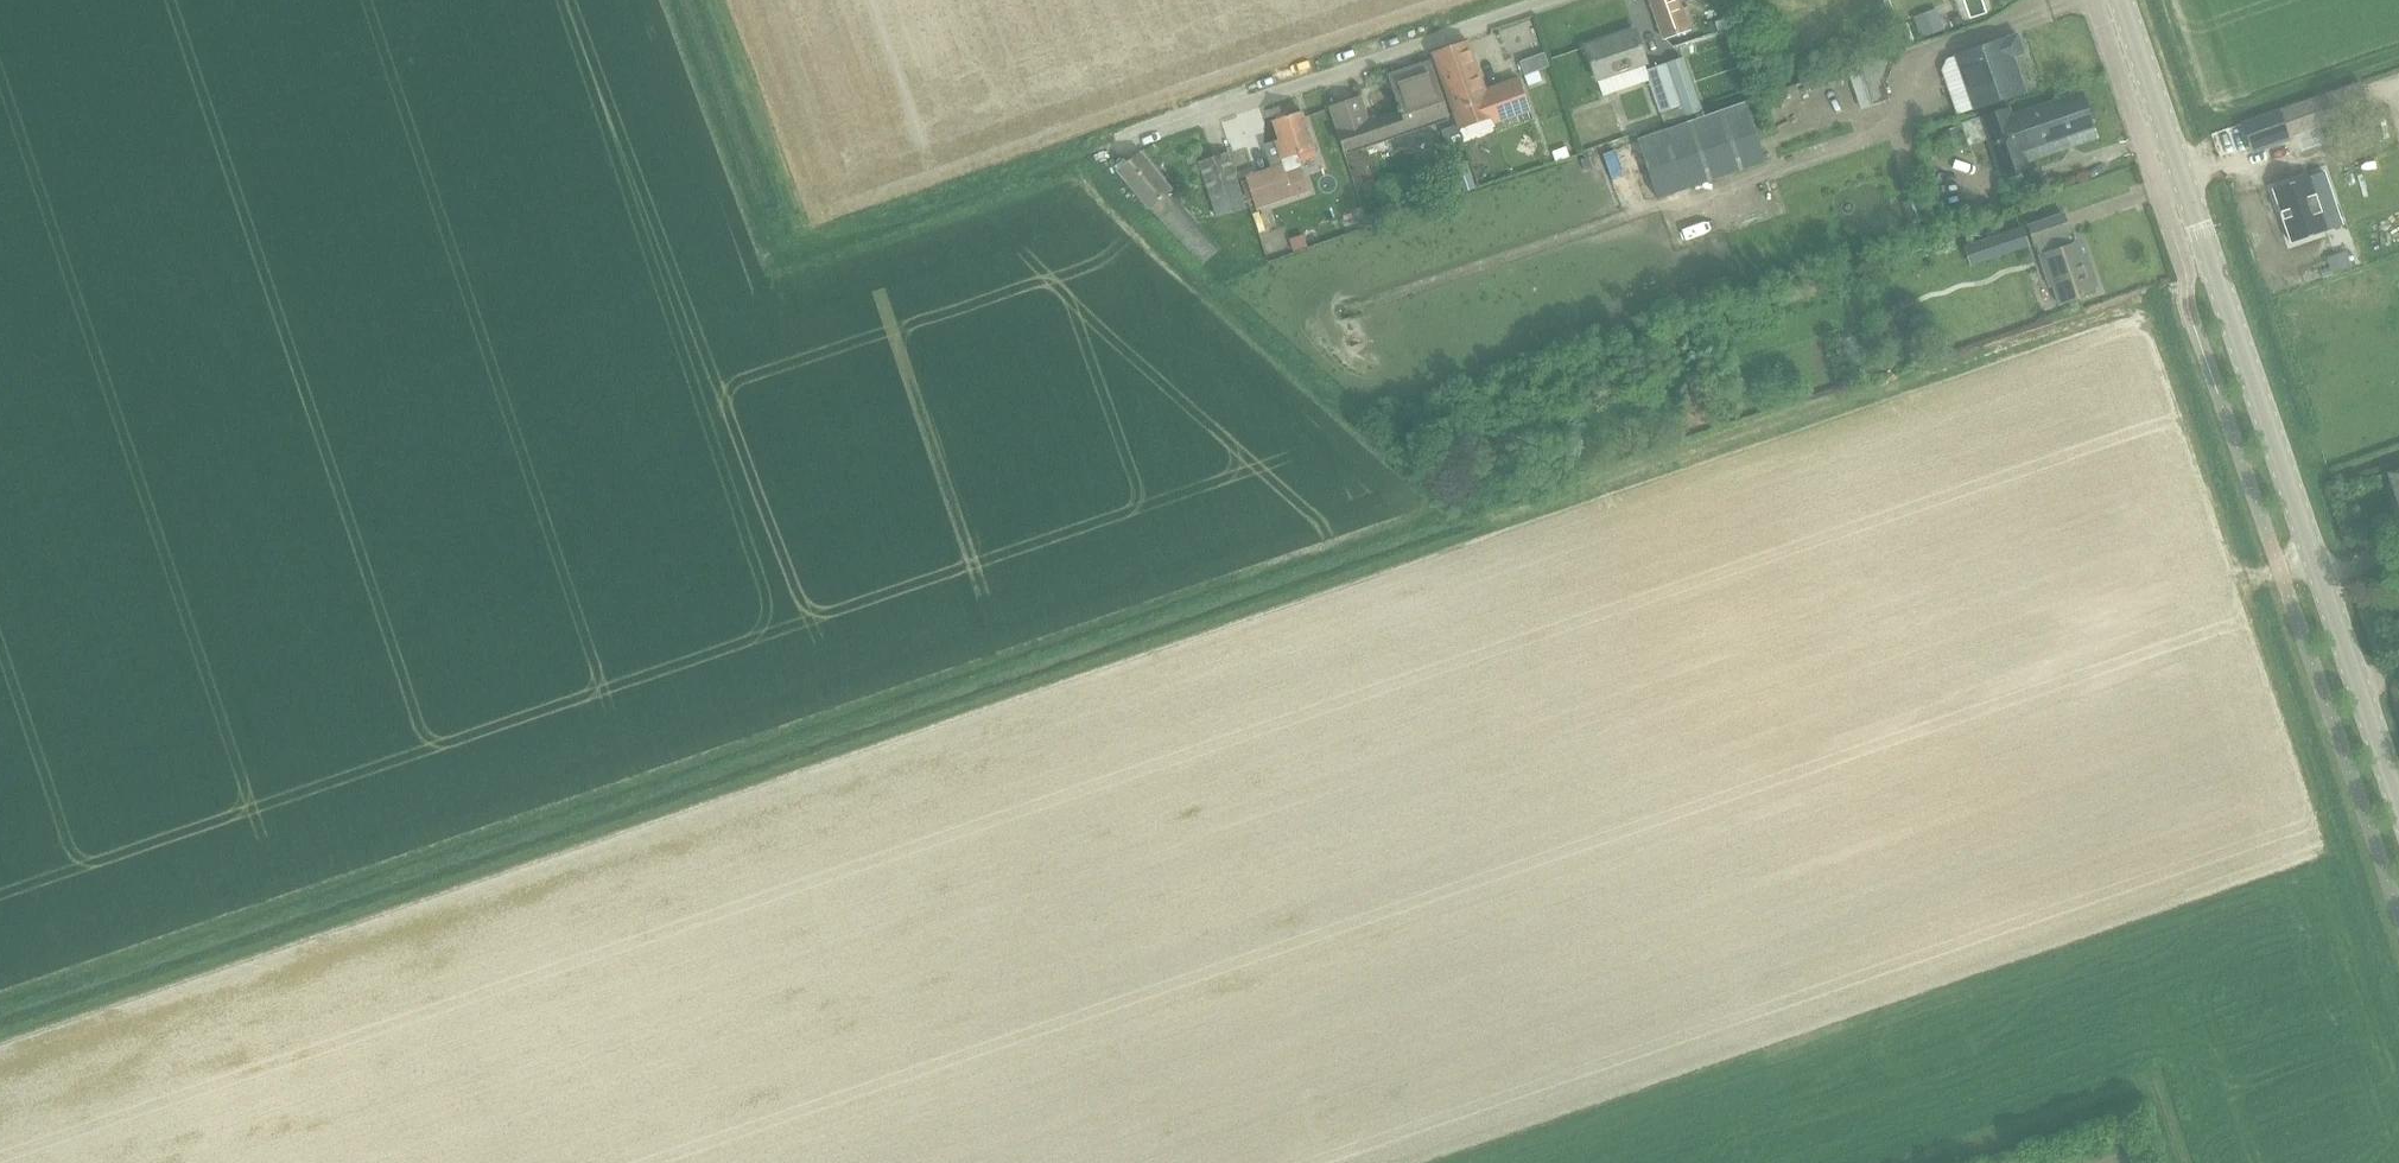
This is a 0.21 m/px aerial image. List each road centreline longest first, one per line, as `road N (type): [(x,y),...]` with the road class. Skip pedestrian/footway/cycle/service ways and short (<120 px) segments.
road 1 (secondary): [(2398,828),(2114,0)]
road 2 (unclassified): [(1118,152),(1569,0)]

